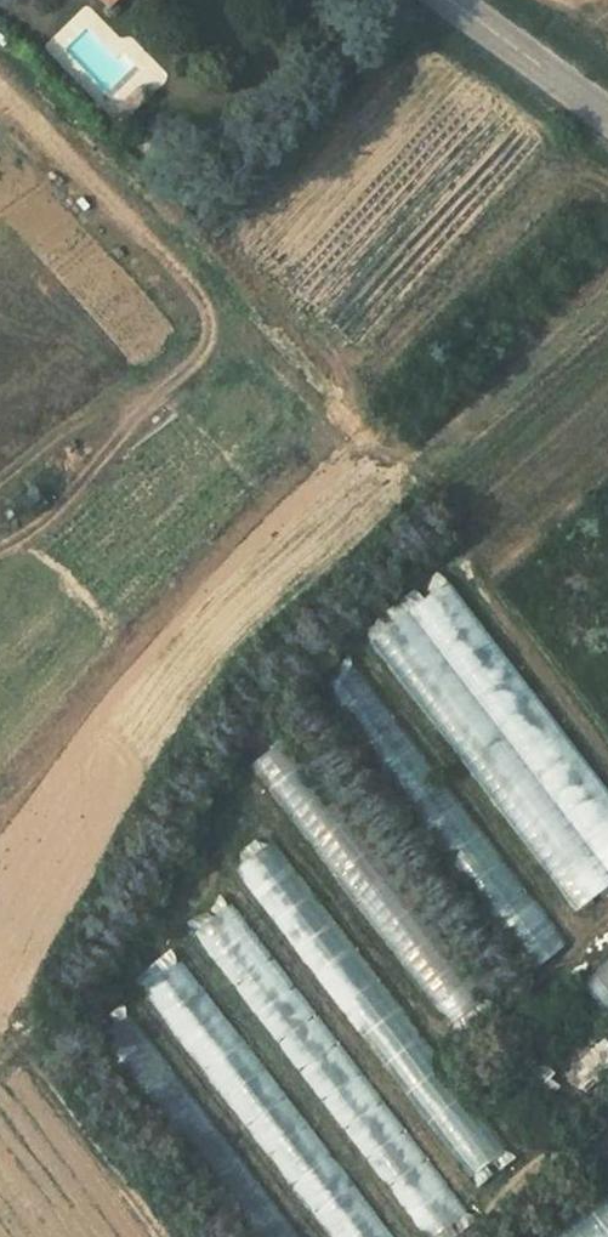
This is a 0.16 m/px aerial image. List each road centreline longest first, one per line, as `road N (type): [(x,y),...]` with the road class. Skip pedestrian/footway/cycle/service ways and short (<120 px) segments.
road 1 (unclassified): [(461,0),(607,105)]

